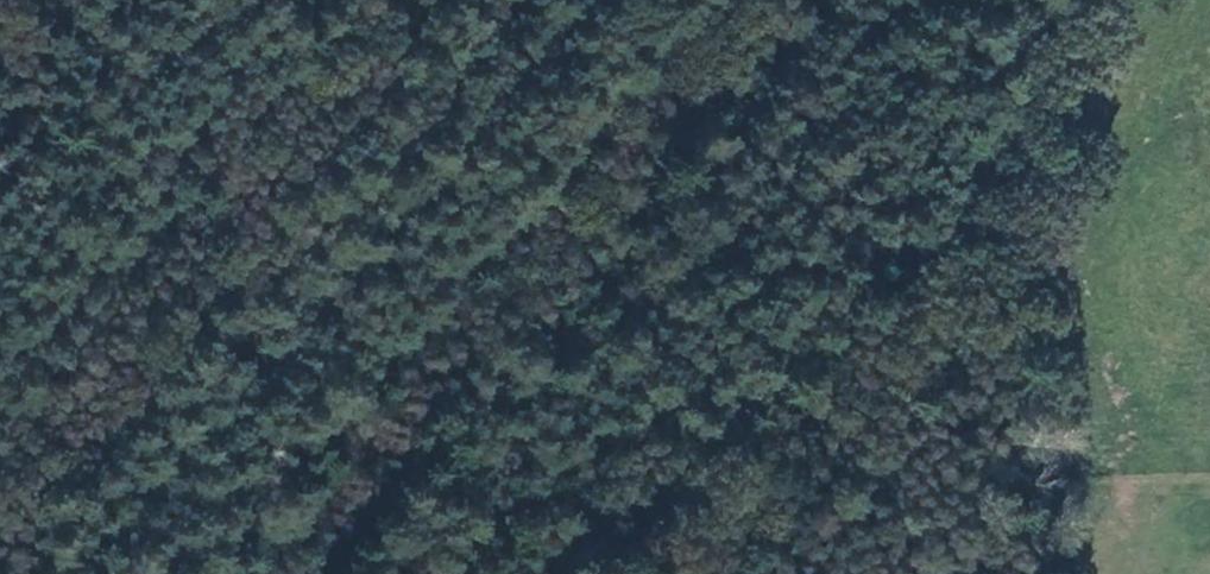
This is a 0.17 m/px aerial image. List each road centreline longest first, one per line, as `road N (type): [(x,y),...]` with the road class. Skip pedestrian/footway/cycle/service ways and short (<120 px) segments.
road 1 (track): [(504,0),(176,573)]

